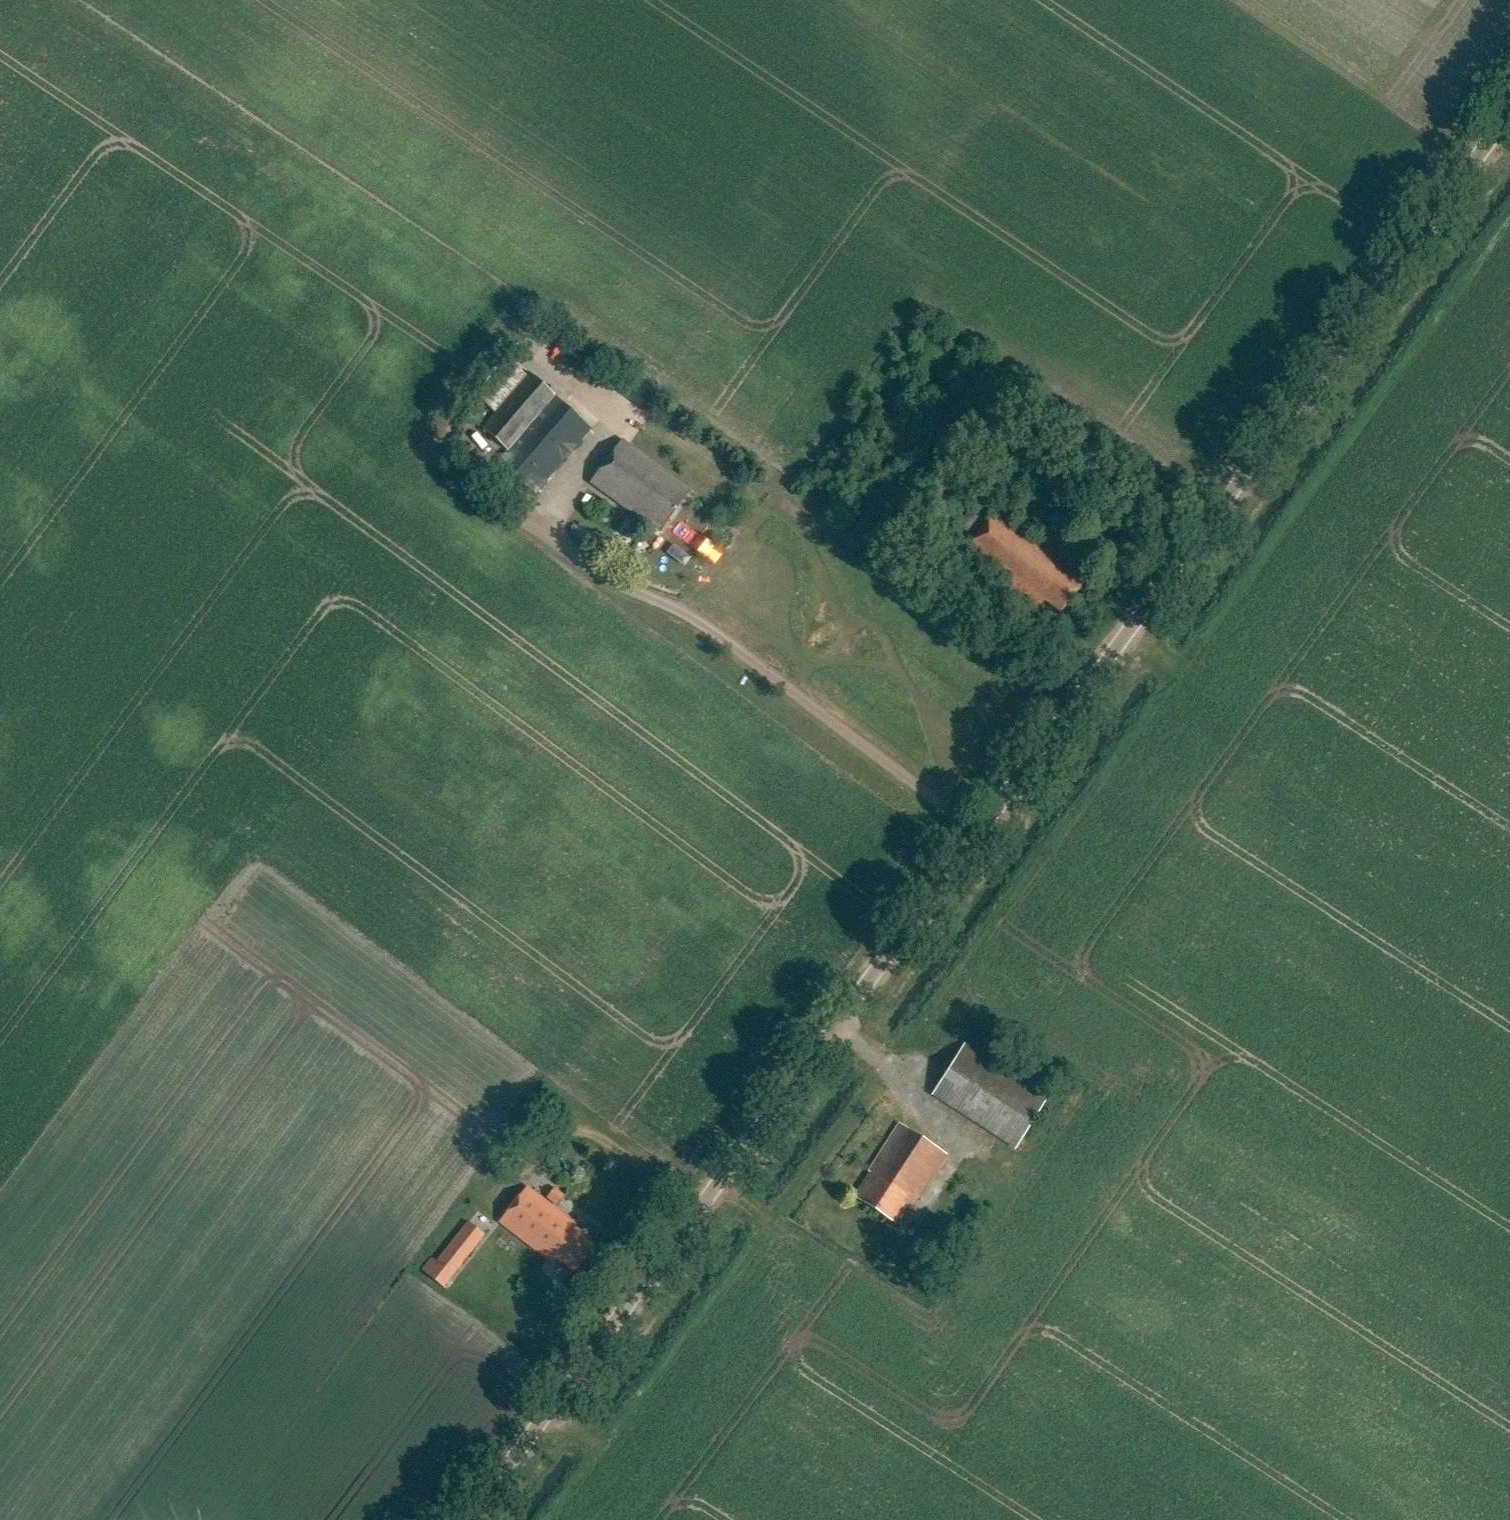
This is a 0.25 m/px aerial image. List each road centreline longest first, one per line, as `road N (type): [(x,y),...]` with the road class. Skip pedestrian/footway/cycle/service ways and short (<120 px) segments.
road 1 (unclassified): [(465,1519),(1509,106)]

